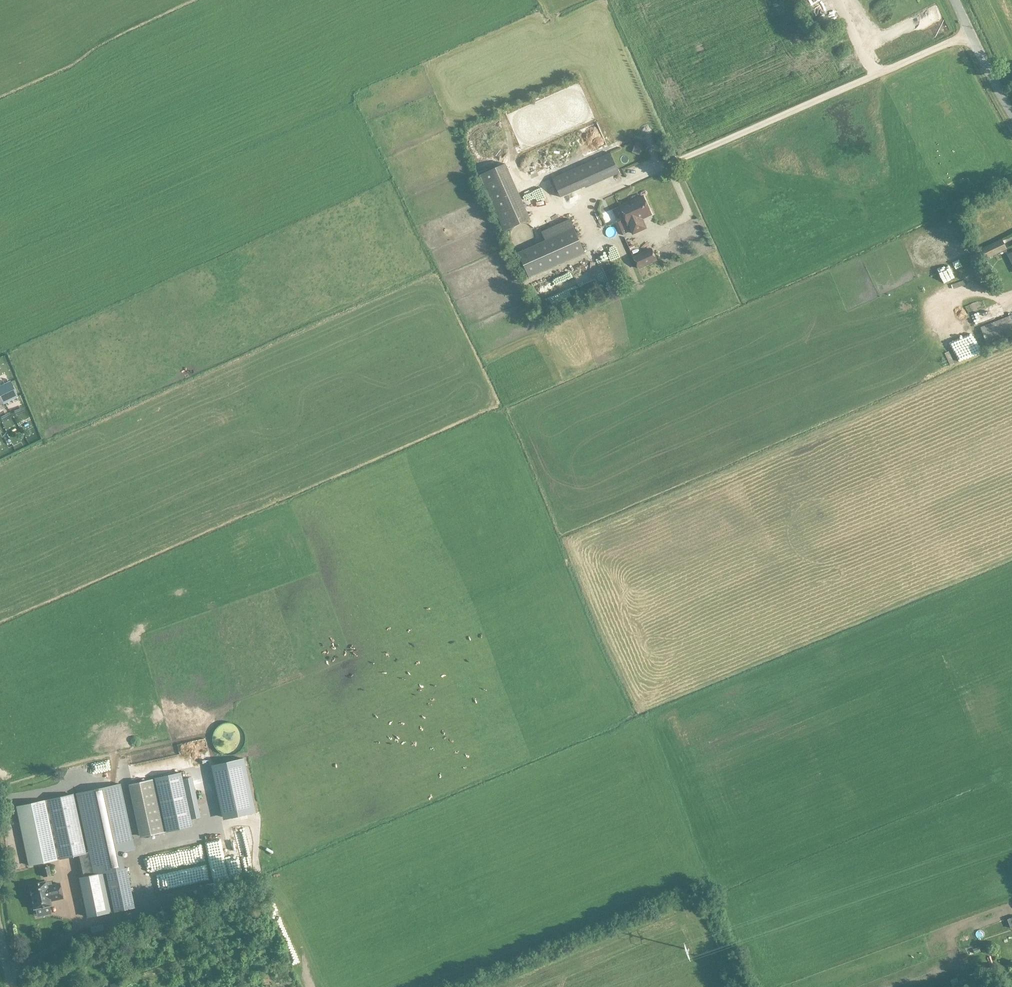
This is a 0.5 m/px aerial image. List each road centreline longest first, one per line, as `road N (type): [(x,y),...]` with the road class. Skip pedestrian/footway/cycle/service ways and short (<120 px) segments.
road 1 (unclassified): [(1011,119),(956,0)]

